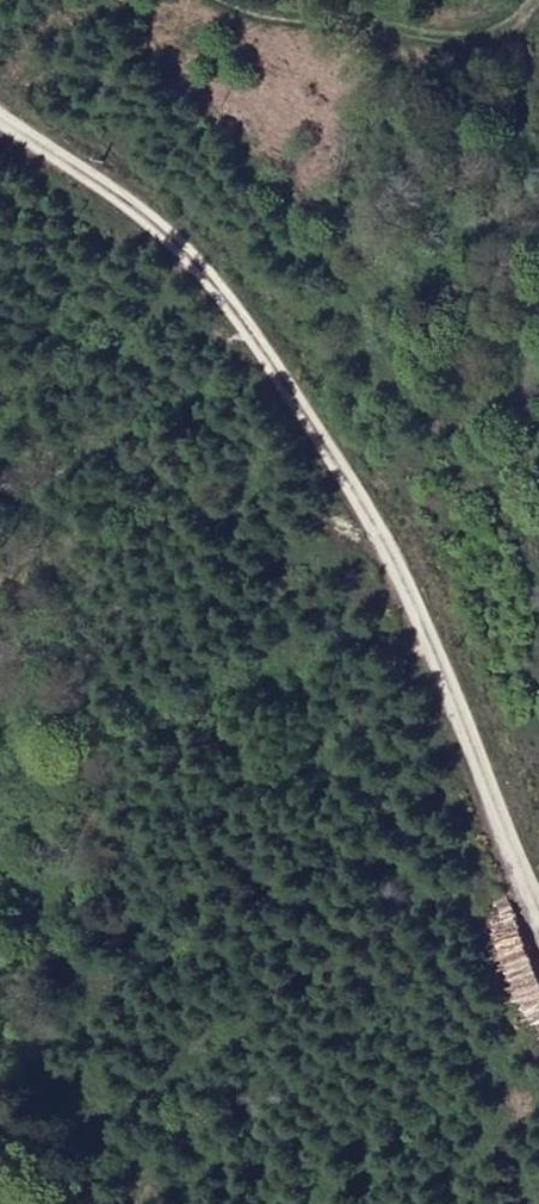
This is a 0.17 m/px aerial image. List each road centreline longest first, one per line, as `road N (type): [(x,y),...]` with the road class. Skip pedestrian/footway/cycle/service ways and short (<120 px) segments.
road 1 (track): [(538,923),(323,432),(223,274),(174,227),(0,123)]
road 2 (track): [(520,33),(409,17),(276,12),(253,0)]
road 3 (track): [(538,289),(522,414),(538,529)]
road 4 (track): [(535,0),(520,33),(516,104),(538,197)]
road 5 (track): [(83,1203),(0,1102)]

